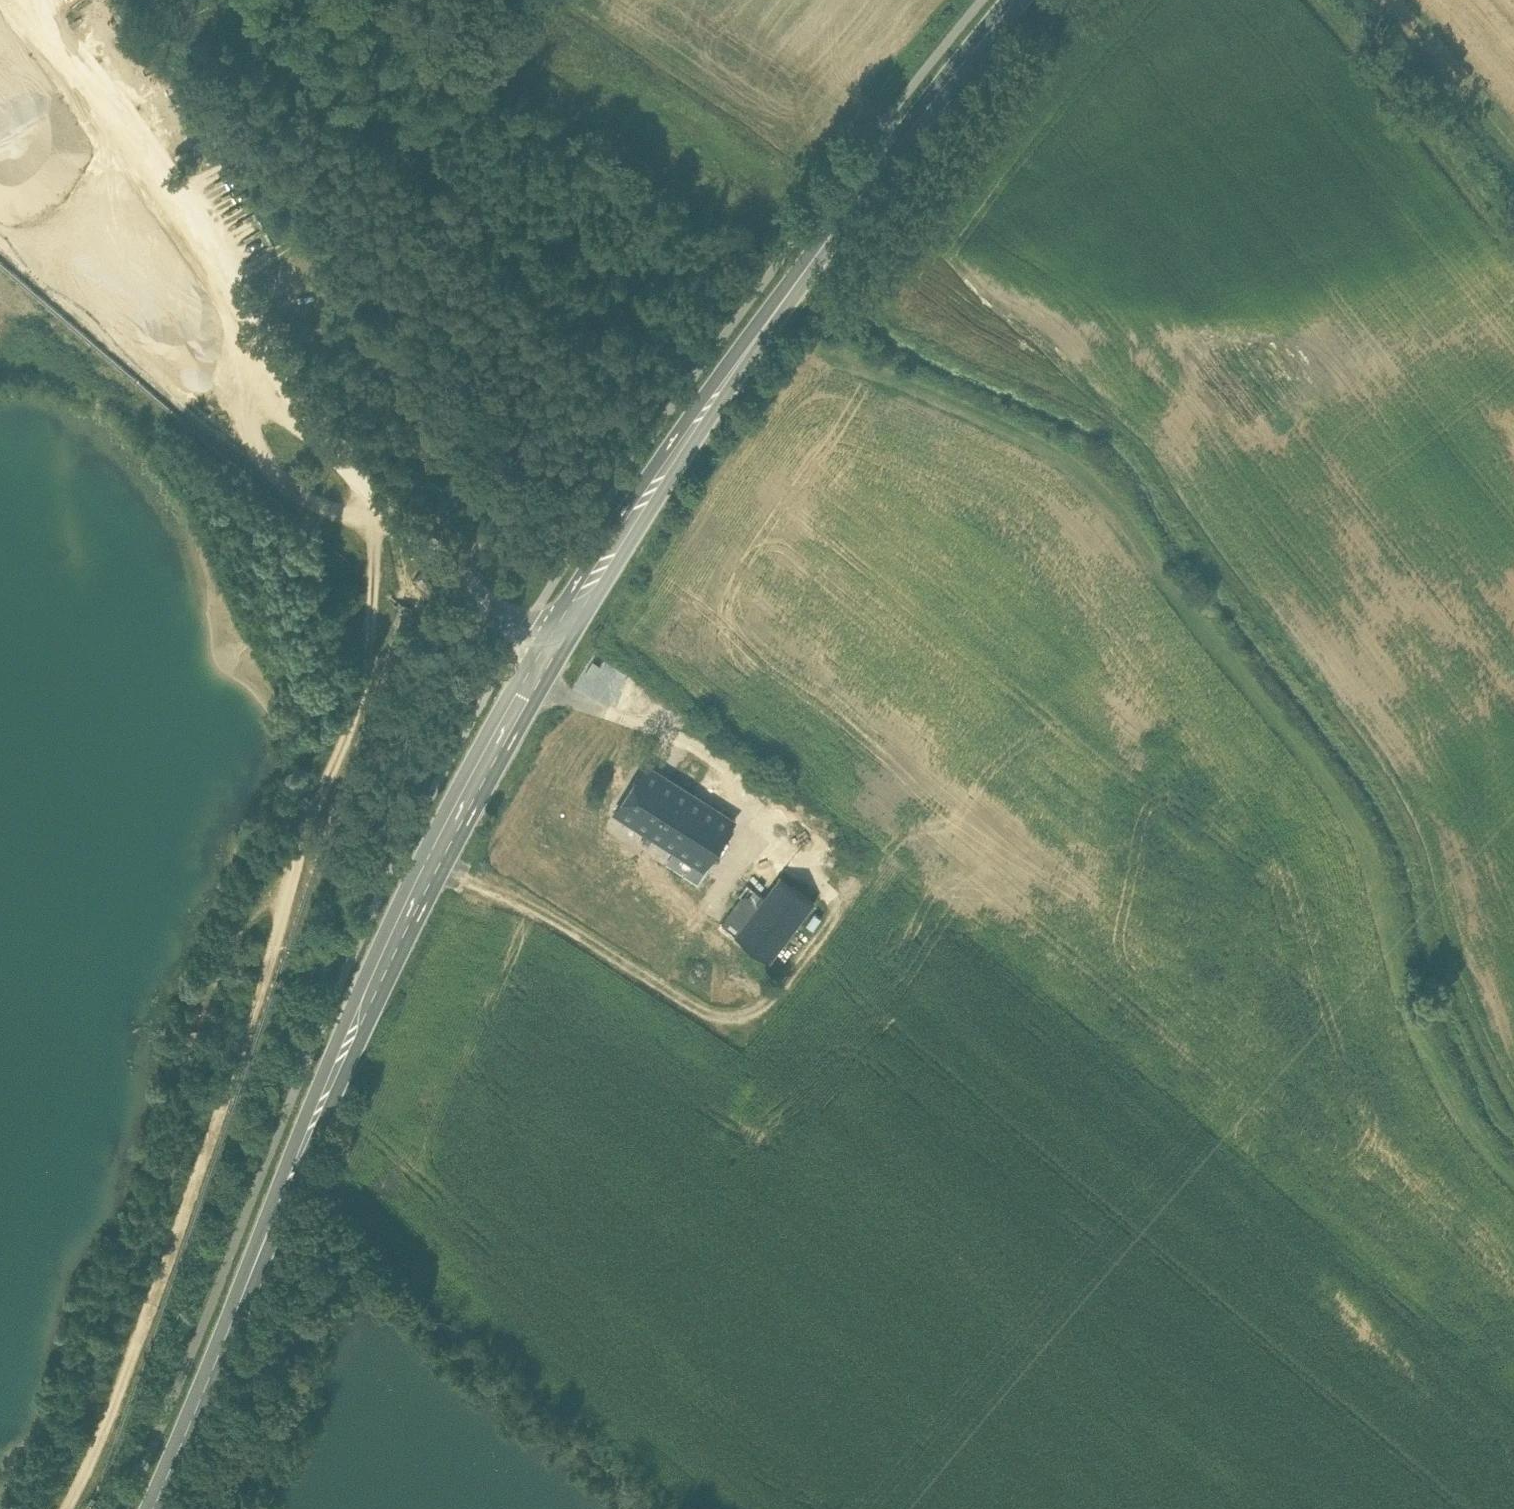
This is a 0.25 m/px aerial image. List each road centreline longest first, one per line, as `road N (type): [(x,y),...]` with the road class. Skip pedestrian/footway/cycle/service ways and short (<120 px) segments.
road 1 (secondary): [(153,1508),(390,955),(548,651),(804,265),(1016,0)]
road 2 (track): [(673,869),(738,872),(753,852),(759,818),(749,792),(723,759),(680,734),(533,679)]

